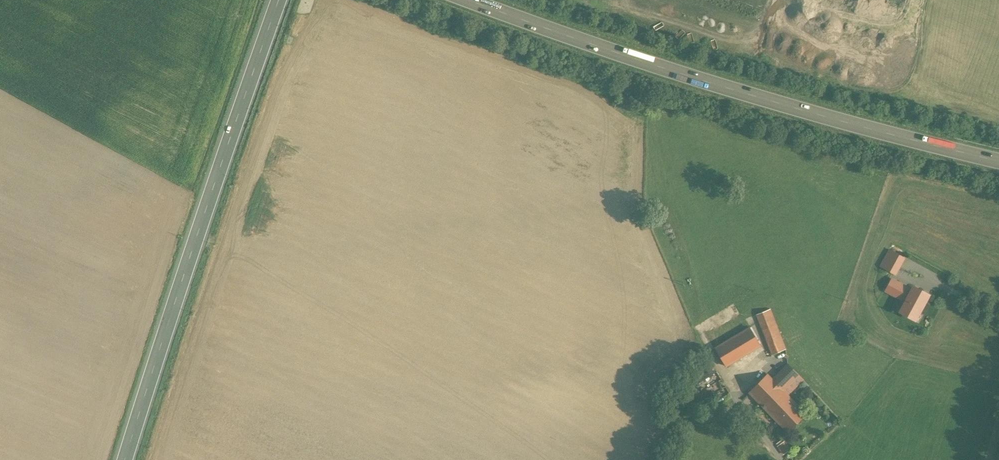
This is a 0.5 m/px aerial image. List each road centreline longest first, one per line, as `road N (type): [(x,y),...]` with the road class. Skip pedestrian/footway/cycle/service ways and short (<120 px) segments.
road 1 (primary): [(998,160),(769,100),(470,0)]
road 2 (secondary): [(278,0),(124,459)]

